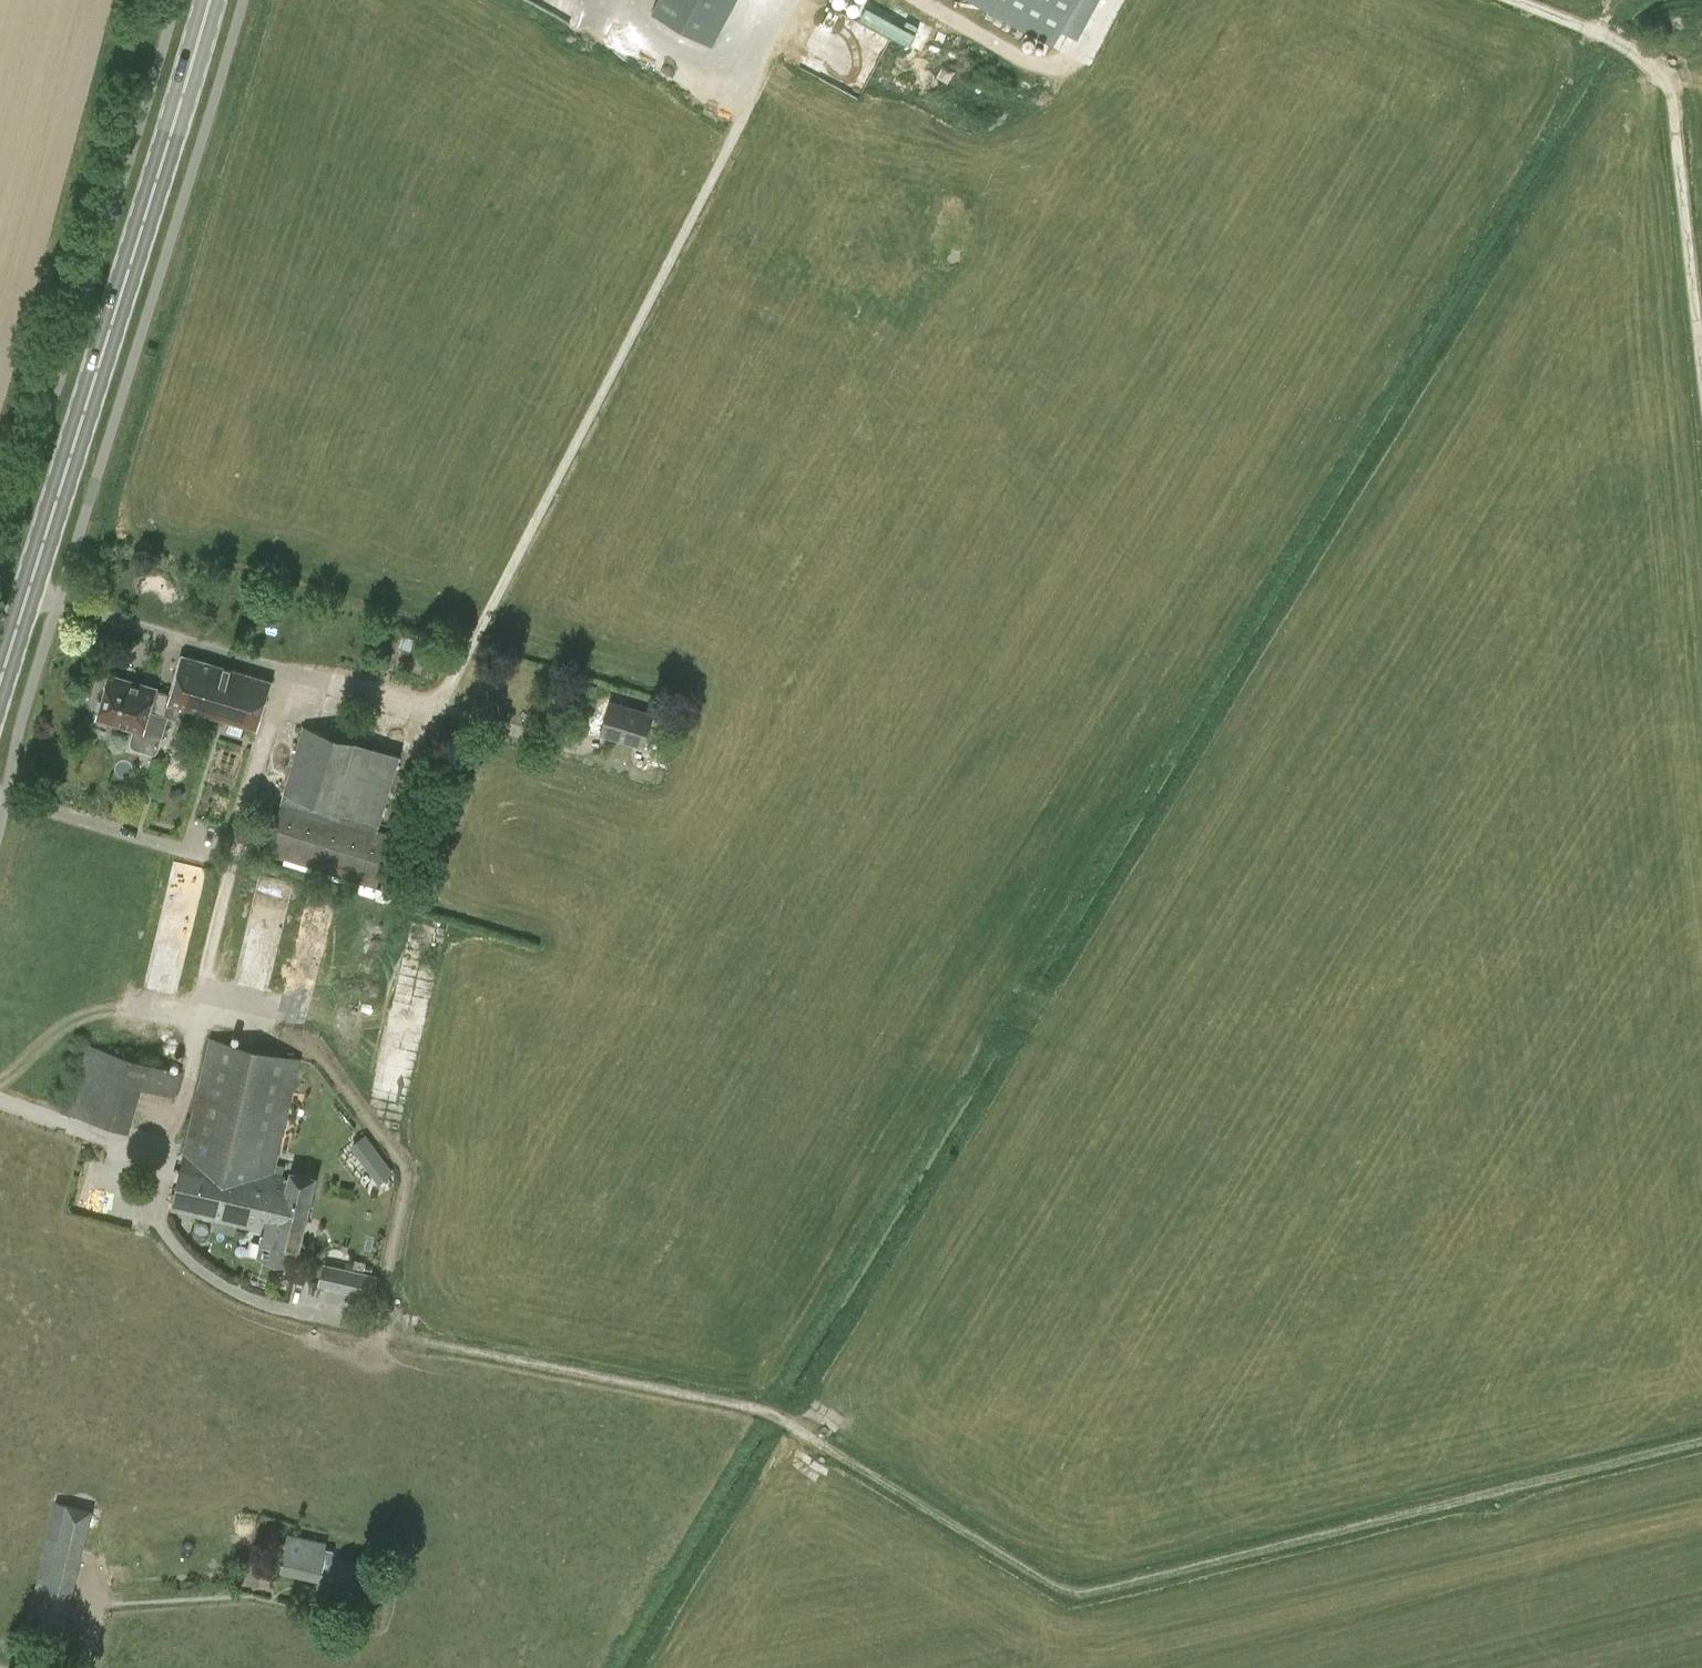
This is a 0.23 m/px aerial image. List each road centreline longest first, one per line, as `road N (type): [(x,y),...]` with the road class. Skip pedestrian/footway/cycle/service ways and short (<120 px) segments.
road 1 (primary): [(0,691),(209,0)]

